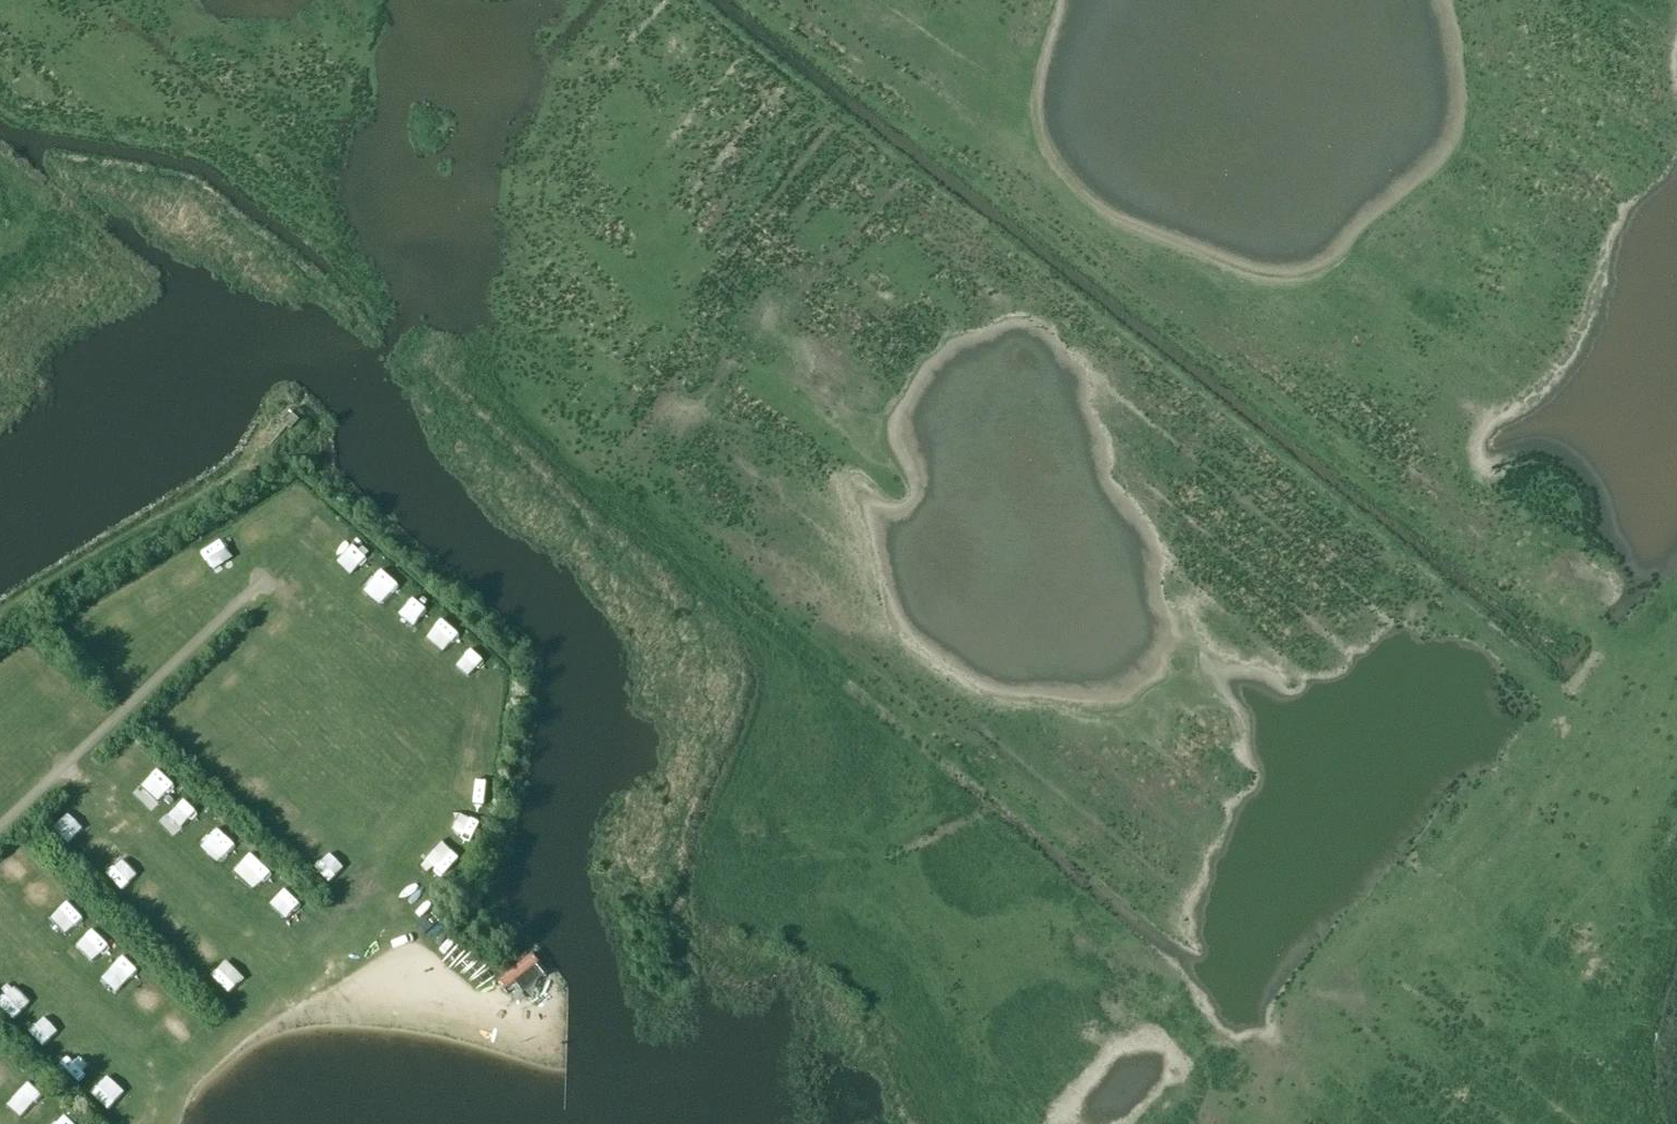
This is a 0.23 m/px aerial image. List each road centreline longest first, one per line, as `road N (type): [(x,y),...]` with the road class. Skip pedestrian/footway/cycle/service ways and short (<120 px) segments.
road 1 (residential): [(0,827),(248,599)]

